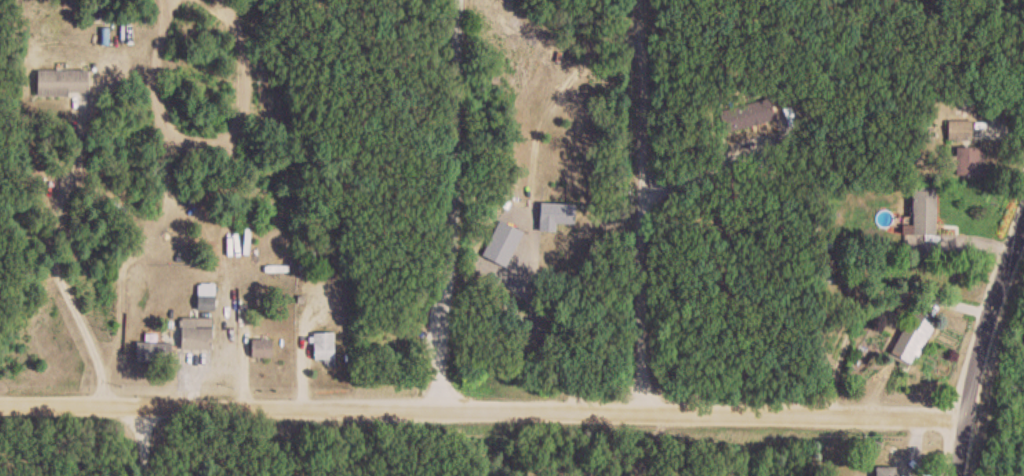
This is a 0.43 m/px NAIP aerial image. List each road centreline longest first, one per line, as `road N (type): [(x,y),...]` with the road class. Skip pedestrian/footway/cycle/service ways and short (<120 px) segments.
road 1 (residential): [(0,406),(958,422)]
road 2 (residential): [(450,0),(444,411)]
road 3 (tertiary): [(951,475),(979,307),(1023,188)]

